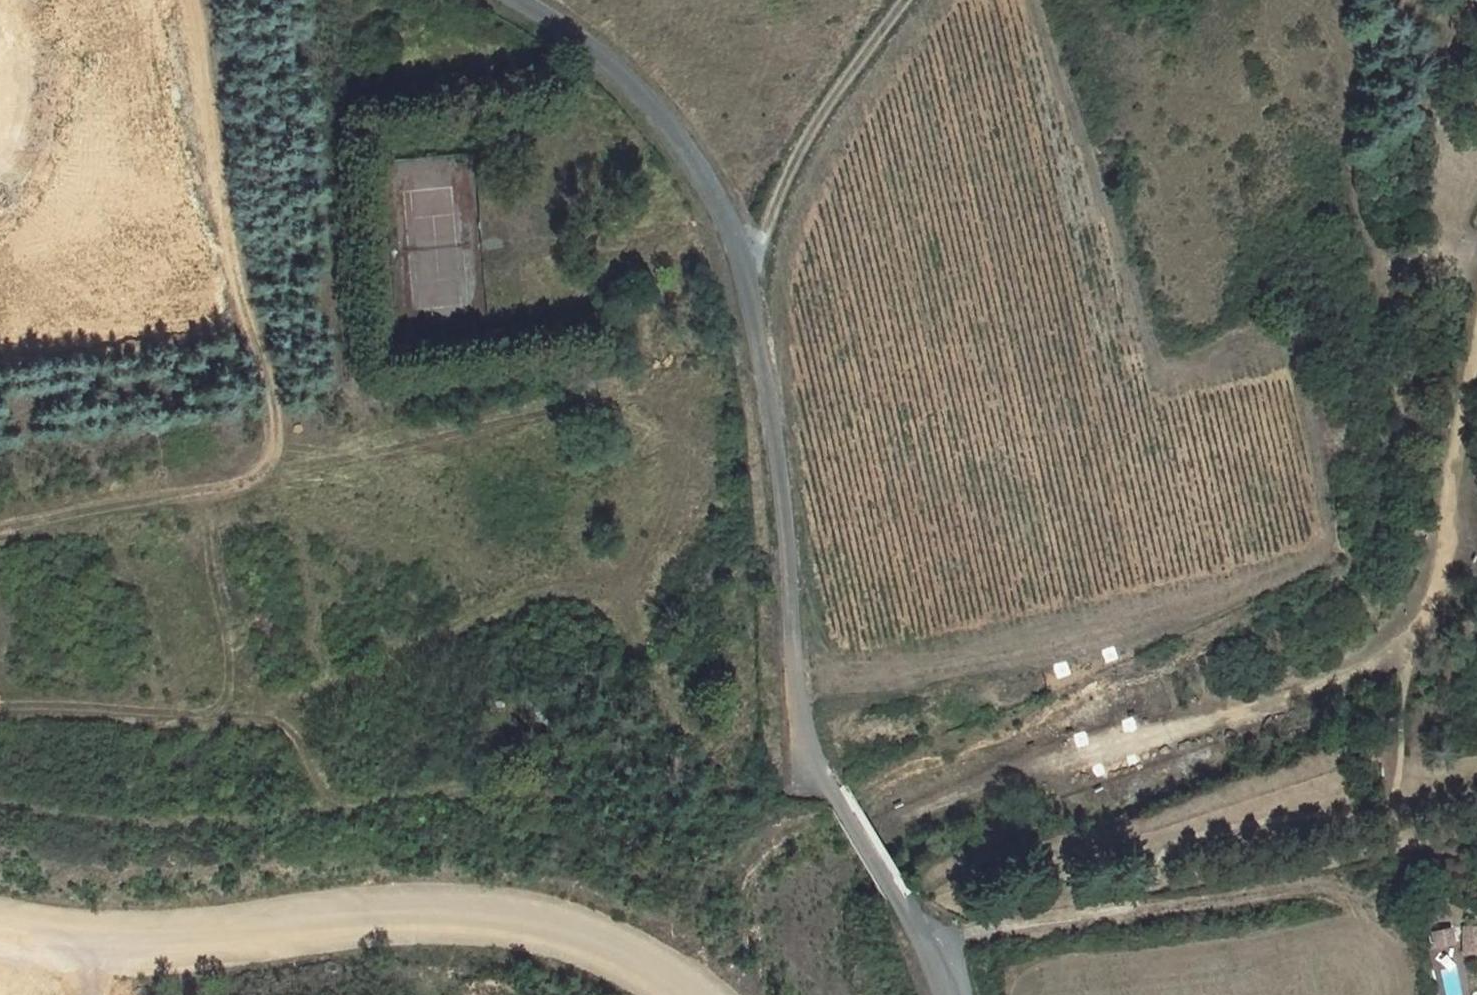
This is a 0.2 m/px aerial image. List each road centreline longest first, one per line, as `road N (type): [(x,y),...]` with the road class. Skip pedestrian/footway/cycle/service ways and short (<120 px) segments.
road 1 (unclassified): [(515,0),(617,67),(673,129),(747,263),(777,440),(800,723),(917,932),(942,994)]

